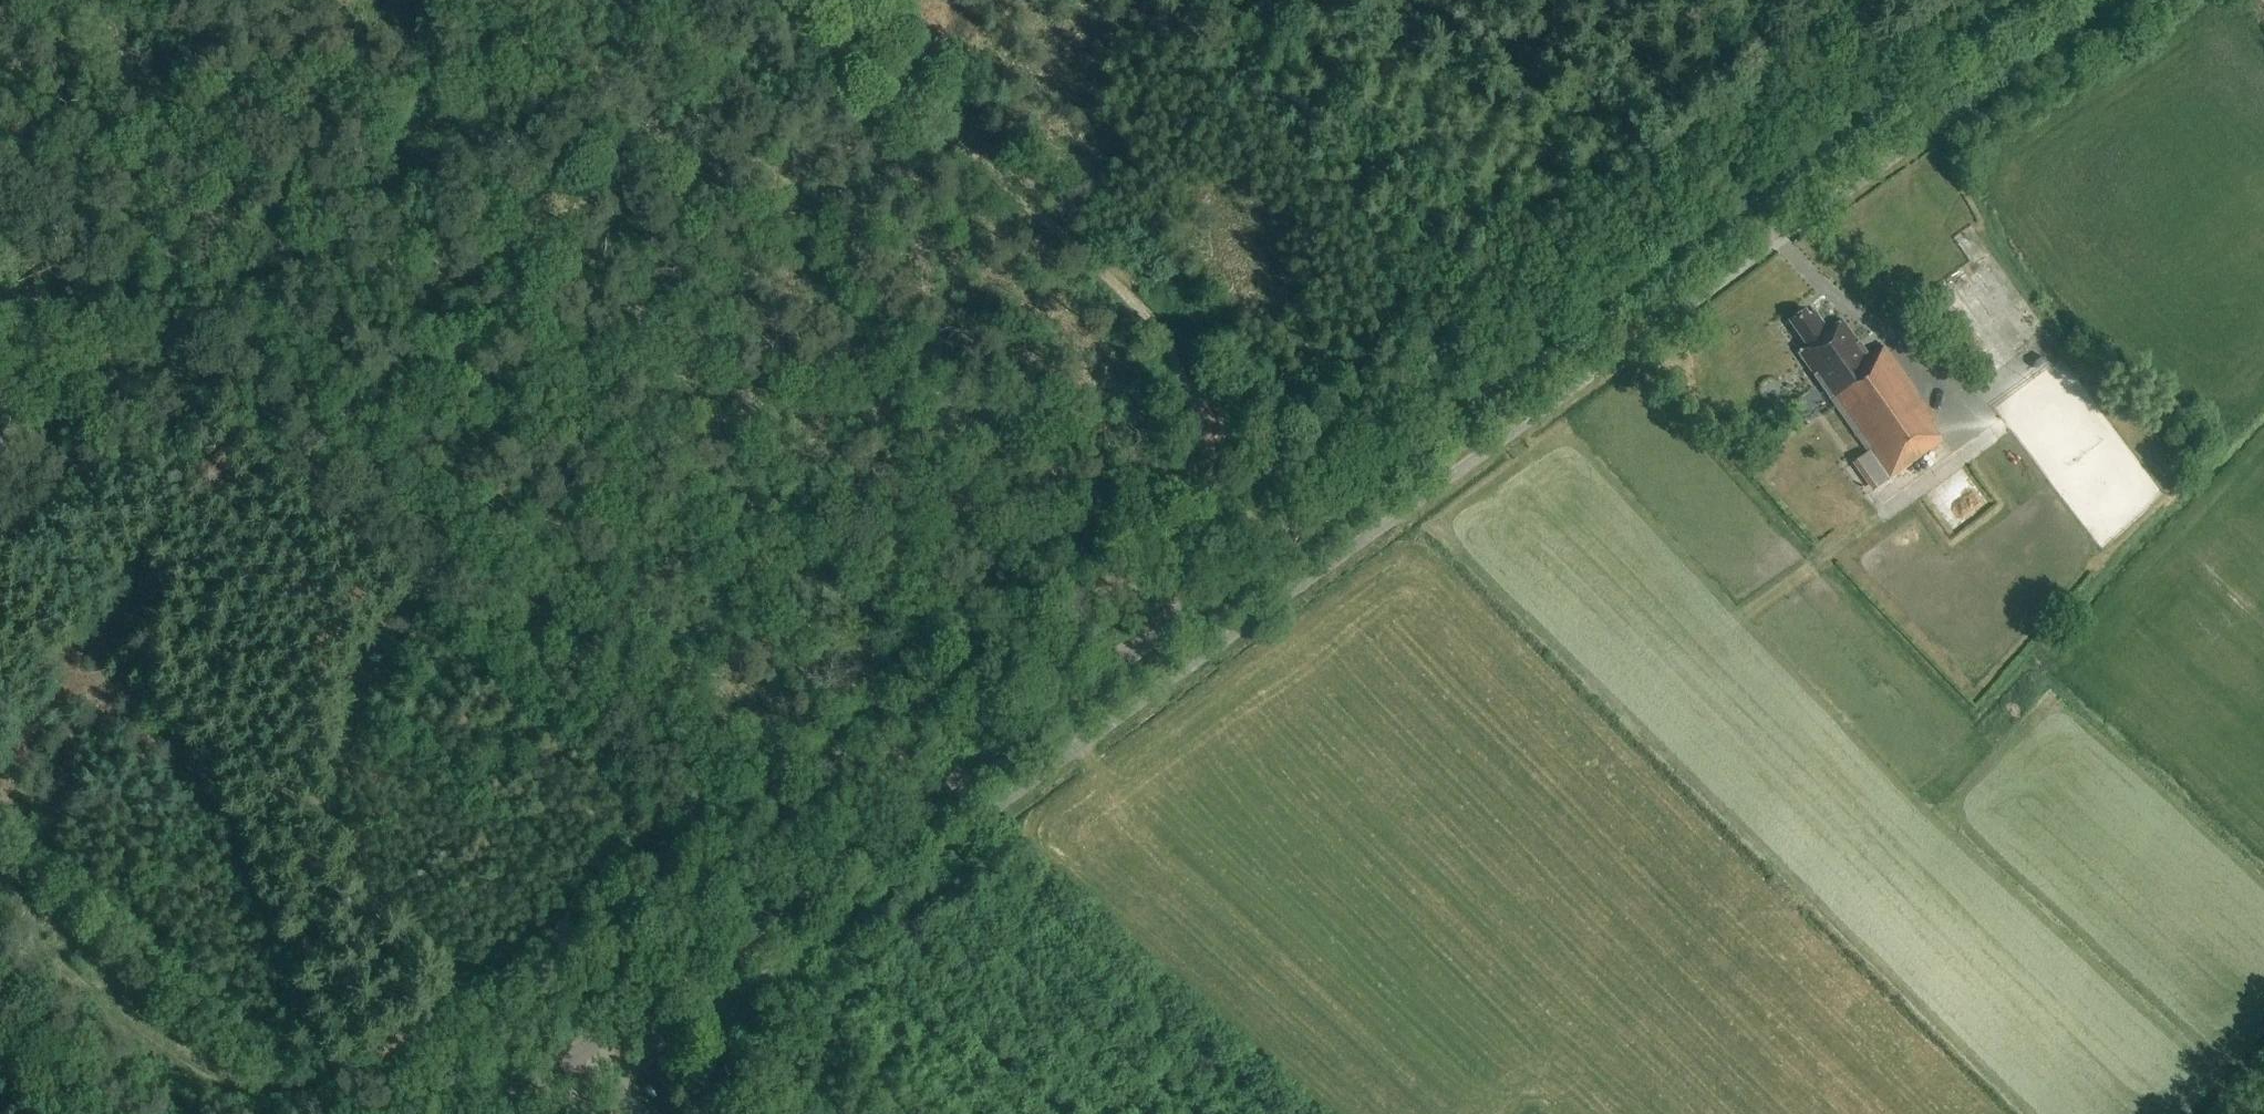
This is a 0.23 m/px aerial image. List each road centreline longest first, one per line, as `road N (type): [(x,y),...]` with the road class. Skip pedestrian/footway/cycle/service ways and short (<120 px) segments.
road 1 (tertiary): [(584,1048),(2025,0)]
road 2 (track): [(0,904),(199,1071),(264,1091),(369,1062),(410,1077),(441,1113)]

